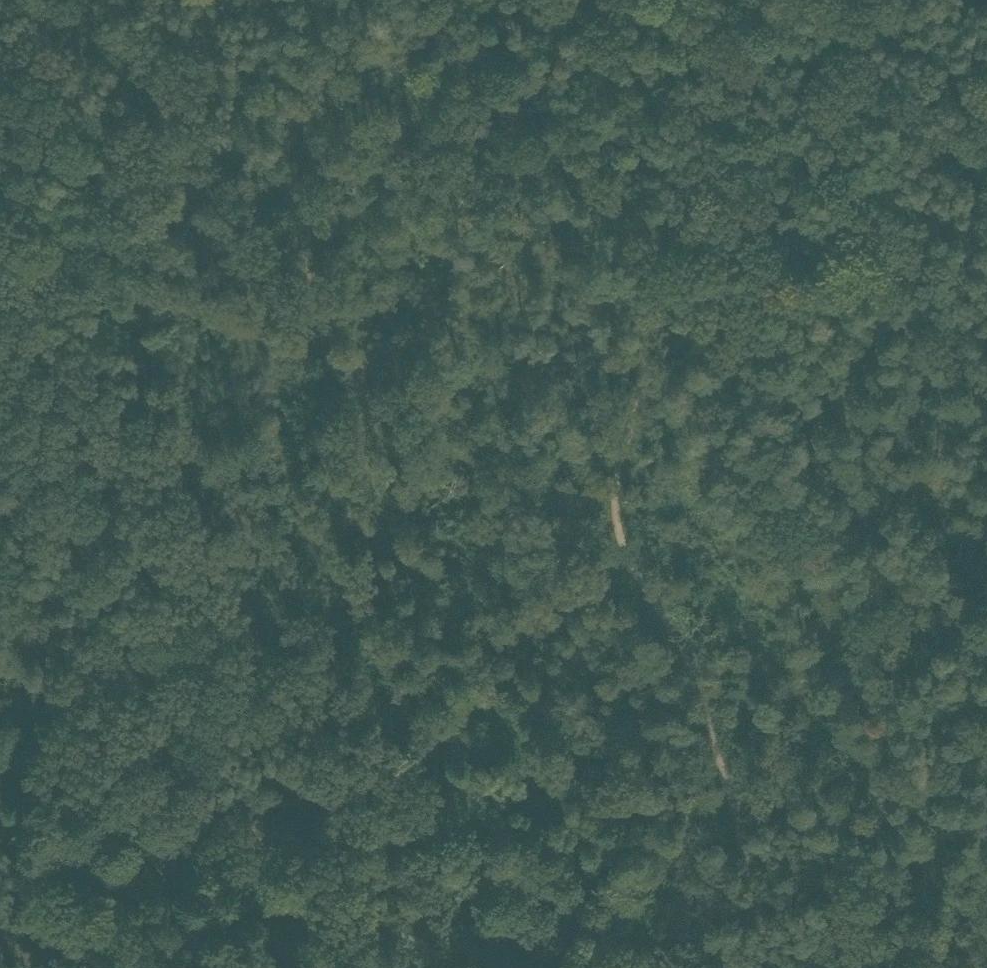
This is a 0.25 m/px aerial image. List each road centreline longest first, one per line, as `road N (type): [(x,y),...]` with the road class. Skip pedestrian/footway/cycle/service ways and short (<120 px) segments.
road 1 (track): [(0,762),(477,967)]
road 2 (track): [(636,348),(611,315),(544,0)]

